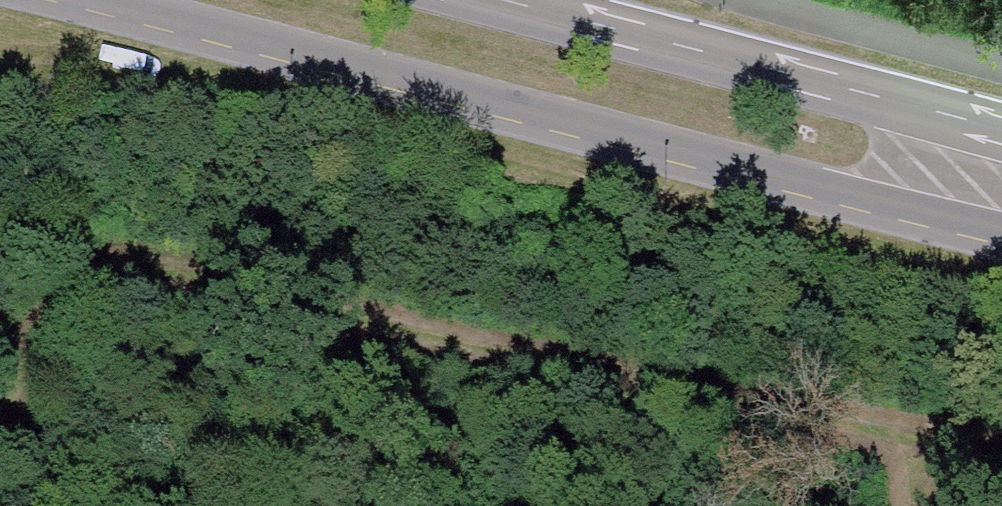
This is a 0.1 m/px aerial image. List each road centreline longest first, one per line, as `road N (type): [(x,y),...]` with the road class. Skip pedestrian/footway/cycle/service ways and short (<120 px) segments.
road 1 (track): [(0,429),(10,399),(49,347),(93,312),(182,286),(1001,463)]
road 2 (primary): [(50,0),(1001,236)]
road 3 (primary): [(1001,142),(481,0)]

